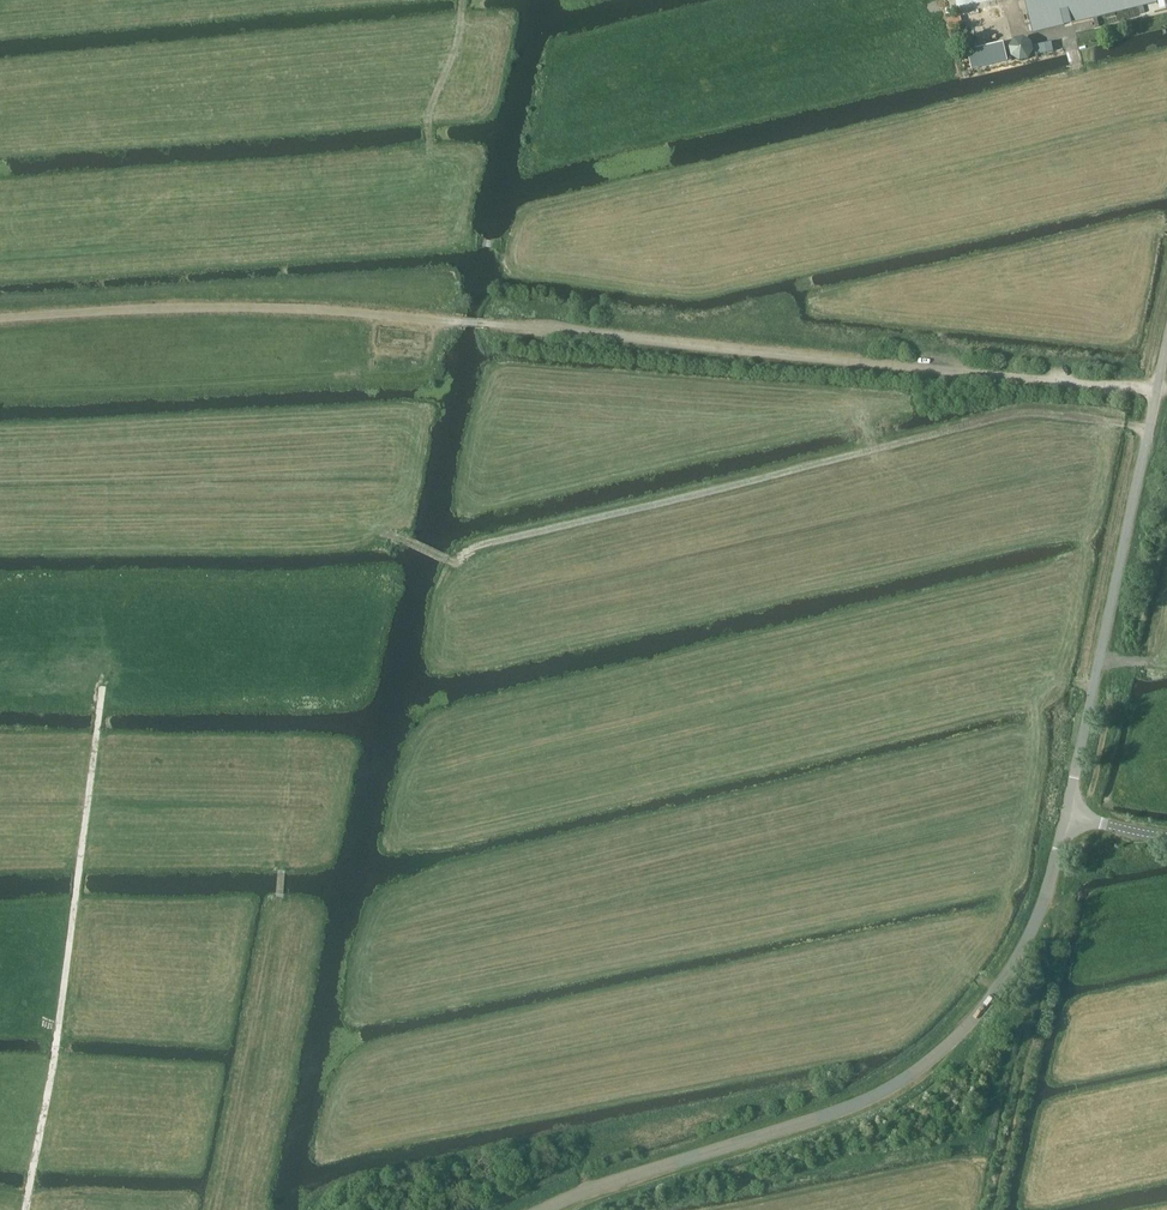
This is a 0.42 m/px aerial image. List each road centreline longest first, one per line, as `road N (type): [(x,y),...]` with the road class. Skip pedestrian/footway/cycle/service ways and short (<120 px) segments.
road 1 (track): [(1158,388),(329,308),(0,317)]
road 2 (track): [(1150,428),(1010,416),(484,544),(458,559),(403,539)]
road 3 (unclassified): [(546,1209),(864,1100),(929,1063),(980,1013),(1024,948),(1067,815)]
road 4 (track): [(25,1209),(60,1028),(103,688)]
road 5 (unclassified): [(1067,815),(1158,388)]
road 6 (track): [(266,840),(282,868),(217,1209)]
road 7 (track): [(462,0),(458,37),(428,115),(430,151)]

